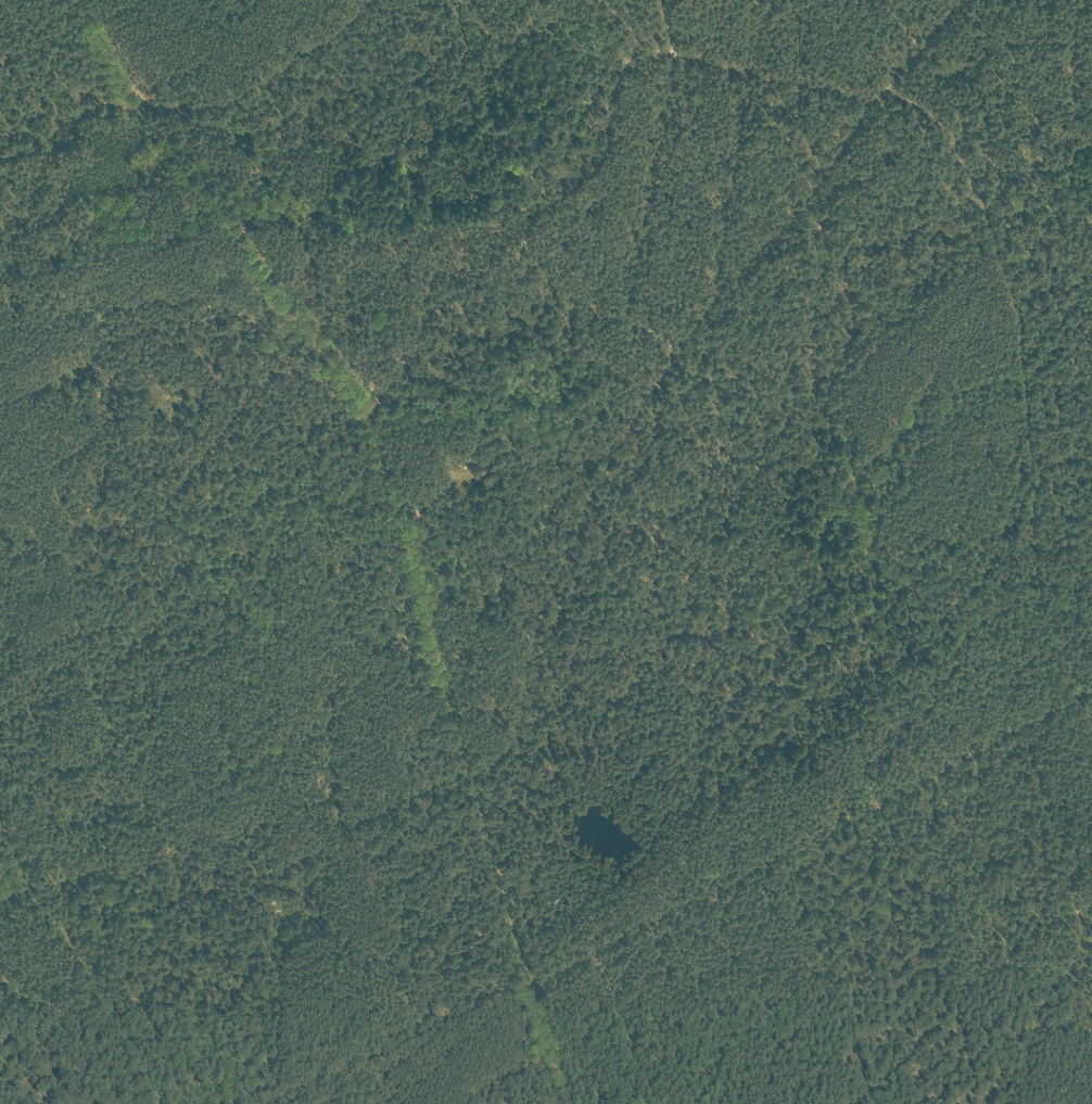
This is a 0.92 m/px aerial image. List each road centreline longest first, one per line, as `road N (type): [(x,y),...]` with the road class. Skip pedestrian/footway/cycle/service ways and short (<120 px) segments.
road 1 (track): [(560,1103),(367,409),(228,216),(149,139),(81,0)]
road 2 (track): [(594,947),(600,895),(652,844),(716,667),(860,510)]
road 3 (track): [(860,510),(901,437),(946,396),(981,382),(1091,380)]
road 4 (track): [(657,1103),(594,947)]

